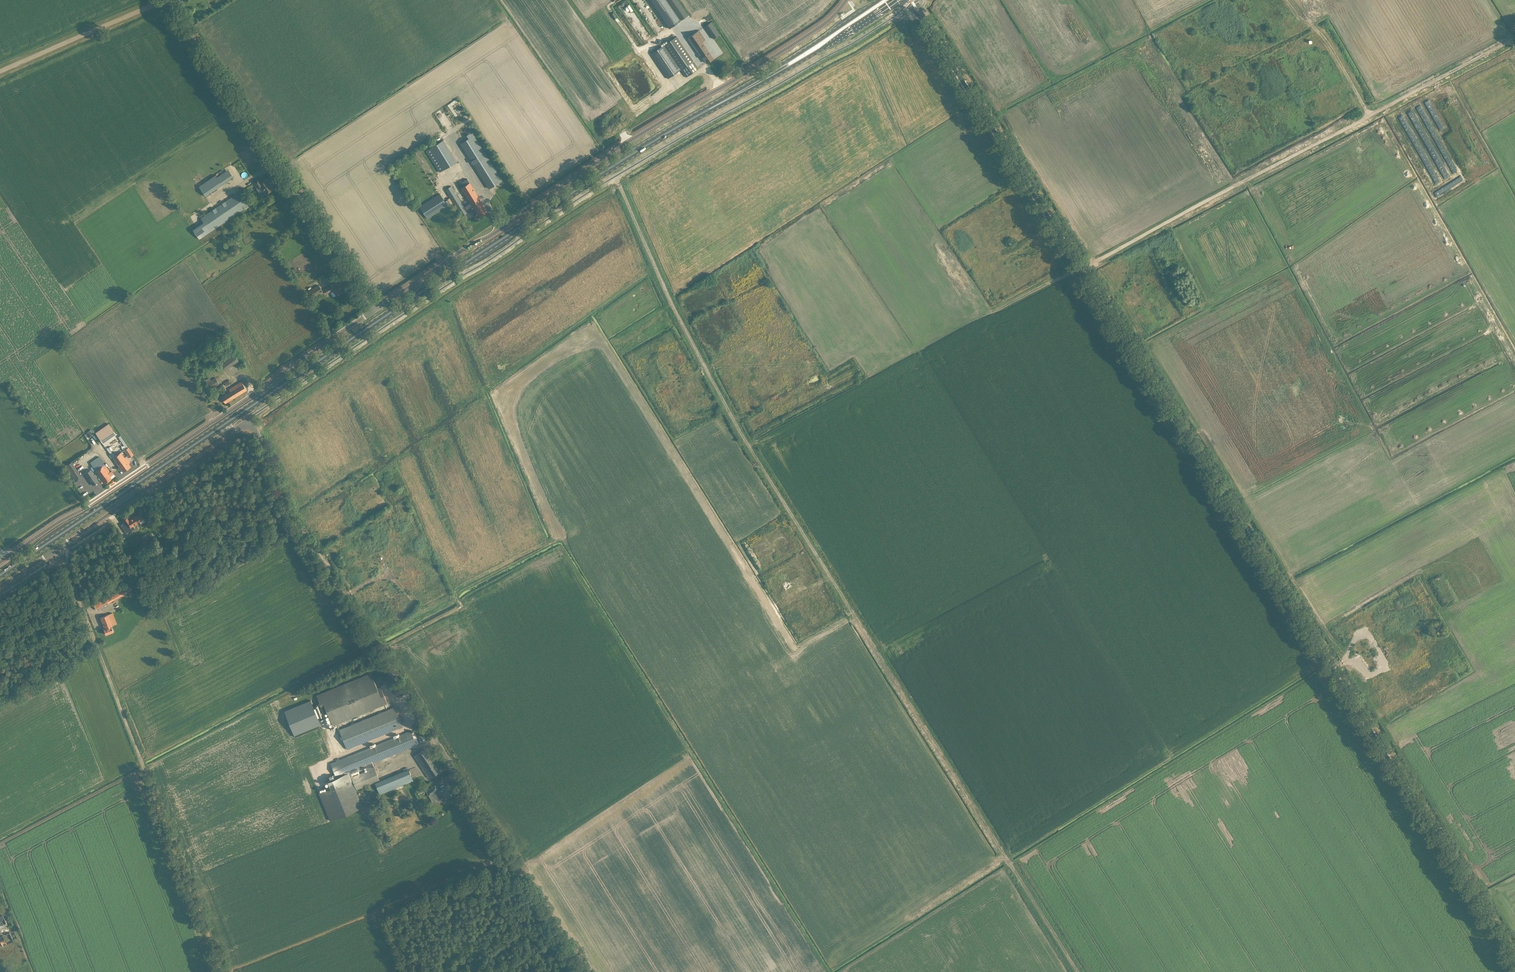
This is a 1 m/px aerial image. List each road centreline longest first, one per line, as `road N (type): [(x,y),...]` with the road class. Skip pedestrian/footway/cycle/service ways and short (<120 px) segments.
road 1 (primary): [(0,575),(560,199),(765,77)]
road 2 (unclassified): [(1075,971),(749,447),(618,183)]
road 3 (unclassified): [(1514,957),(1081,266)]
road 4 (unclassified): [(581,971),(300,526),(249,421)]
road 5 (unclassified): [(846,0),(810,34),(621,146),(375,309)]
road 6 (unclassified): [(1081,266),(1514,38)]
road 7 (track): [(222,971),(58,548)]
road 8 (unclassified): [(375,309),(0,561)]
road 9 (unclassified): [(375,309),(166,0)]
road 10 (unclassified): [(0,587),(249,421)]
road 11 (unclassified): [(1081,266),(920,14)]
road 12 (track): [(167,1),(0,73)]
road 13 (primary): [(765,77),(897,0)]
road 14 (primary): [(879,0),(765,77)]

